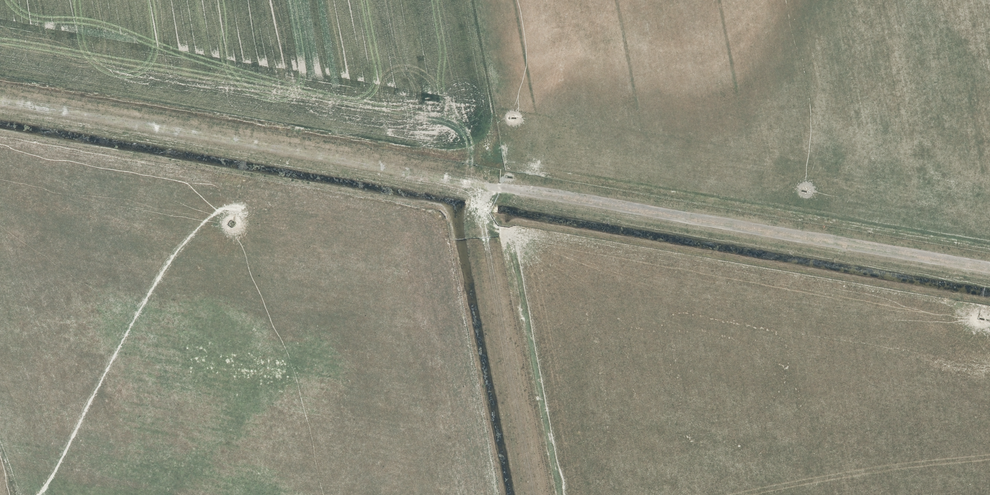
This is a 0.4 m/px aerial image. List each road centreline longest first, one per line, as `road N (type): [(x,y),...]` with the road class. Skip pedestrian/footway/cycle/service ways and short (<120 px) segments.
road 1 (unclassified): [(989,270),(473,182)]
road 2 (unclassified): [(473,182),(0,102)]
road 3 (unclassified): [(473,182),(534,494)]

